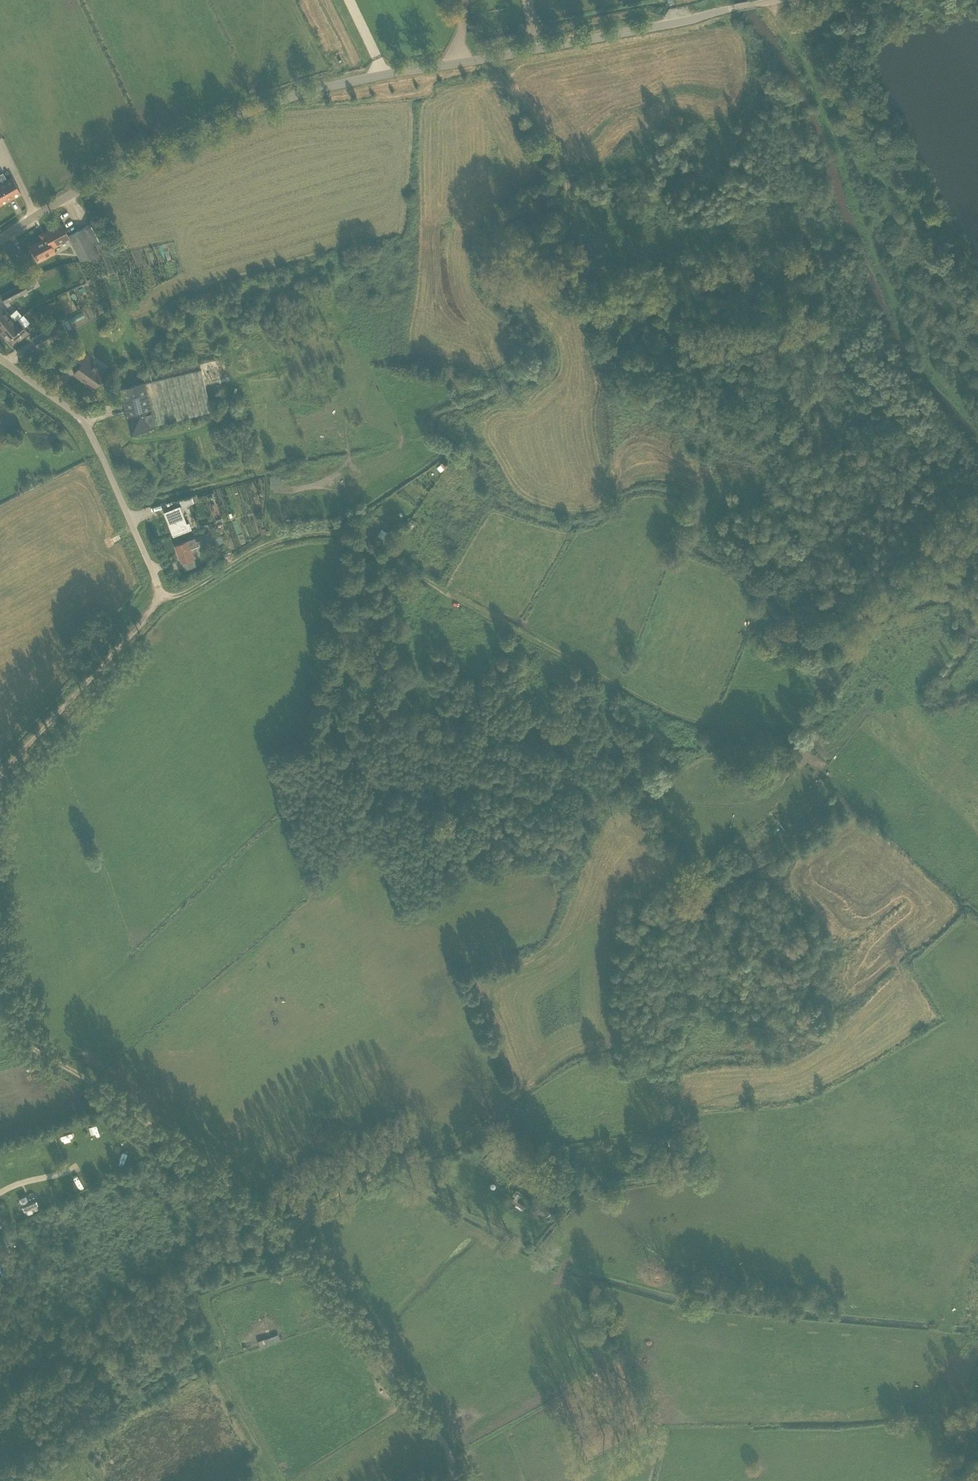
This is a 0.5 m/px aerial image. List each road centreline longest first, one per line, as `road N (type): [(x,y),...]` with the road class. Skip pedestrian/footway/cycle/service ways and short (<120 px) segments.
road 1 (track): [(977,611),(949,581),(874,608),(831,645),(816,643),(722,550),(709,496),(693,482),(598,476),(564,238),(563,161),(488,57)]
road 2 (unclassified): [(0,240),(80,189),(276,101),(772,0)]
road 3 (track): [(503,1121),(518,1087),(495,1001),(507,977),(623,897),(665,929),(767,868),(833,813)]
road 4 (track): [(977,426),(919,350),(889,290),(808,69),(774,0)]
road 5 (track): [(285,1233),(441,1442),(456,1480)]
road 6 (unclassified): [(166,604),(86,435),(0,361)]
road 7 (track): [(47,1057),(108,1094),(285,1233)]
road 8 (track): [(285,1233),(405,1160),(503,1121)]
road 9 (track): [(166,604),(0,776)]
road 10 (track): [(503,1121),(584,1191),(701,1170)]
road 11 (track): [(959,907),(833,813)]
road 12 (track): [(0,931),(14,1023),(47,1057)]

